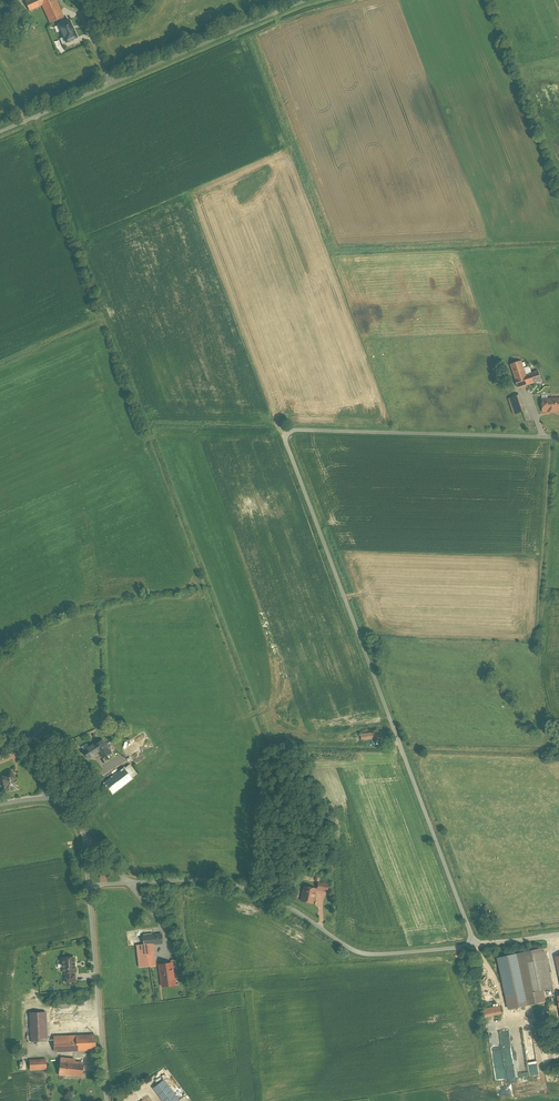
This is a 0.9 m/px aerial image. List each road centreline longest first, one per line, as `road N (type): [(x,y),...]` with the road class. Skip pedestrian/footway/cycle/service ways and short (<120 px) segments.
road 1 (unclassified): [(474,946),(285,432),(558,435)]
road 2 (unclassified): [(474,946),(364,955),(278,904),(228,884),(130,884)]
road 3 (unclassified): [(298,0),(0,130)]
road 4 (unclassified): [(107,1100),(90,892)]

